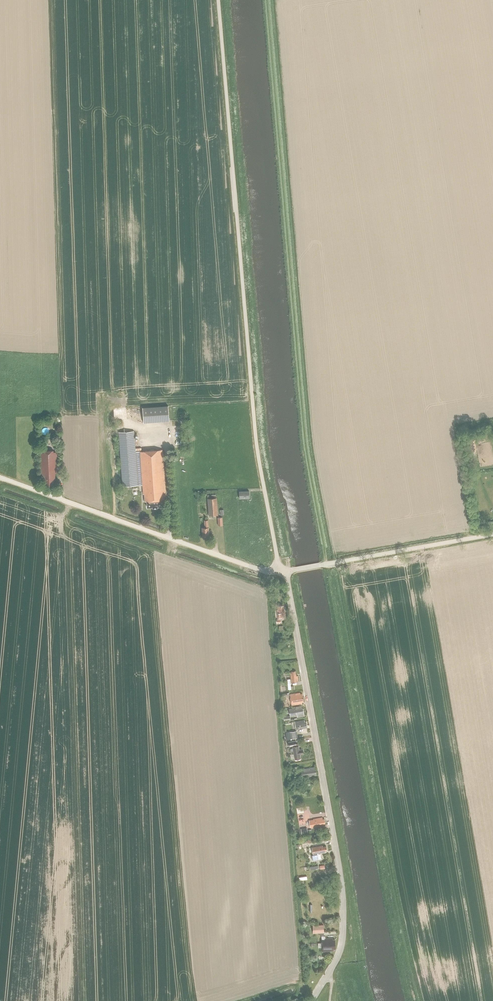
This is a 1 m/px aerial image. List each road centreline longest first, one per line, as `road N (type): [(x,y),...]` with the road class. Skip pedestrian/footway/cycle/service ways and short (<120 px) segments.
road 1 (unclassified): [(285,572),(258,452),(218,0)]
road 2 (unclassified): [(312,1000),(339,953),(343,899),(285,572)]
road 3 (unclassified): [(285,572),(252,569),(0,478)]
road 4 (unclassified): [(285,572),(492,536)]

